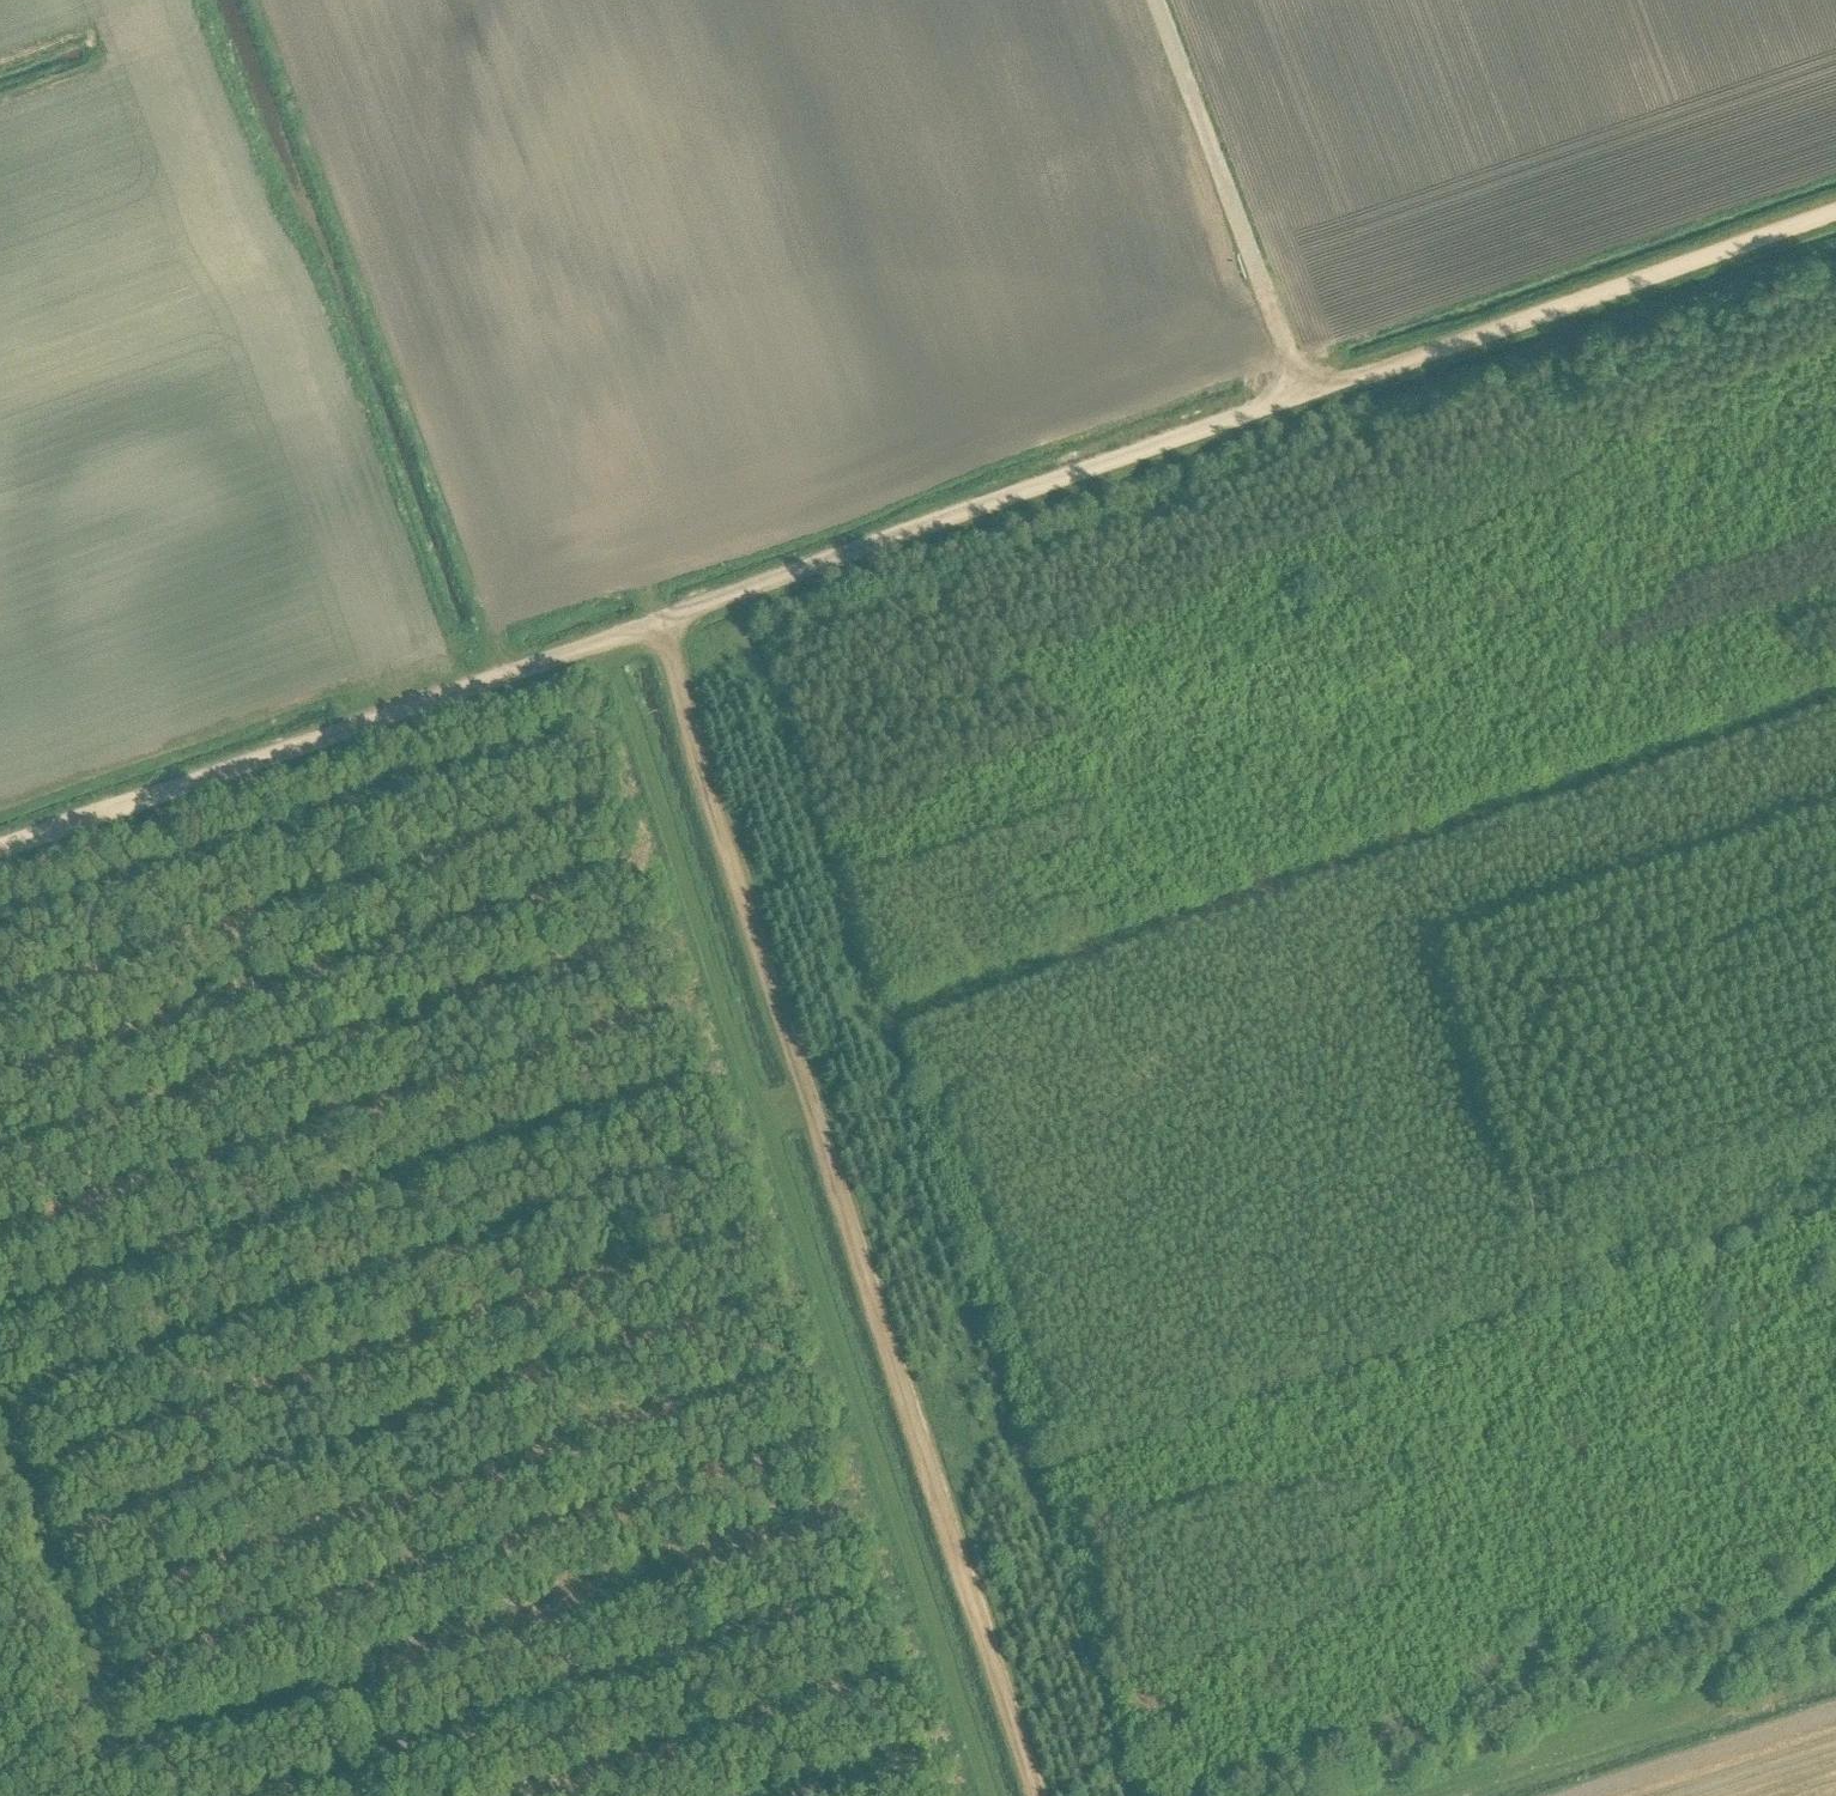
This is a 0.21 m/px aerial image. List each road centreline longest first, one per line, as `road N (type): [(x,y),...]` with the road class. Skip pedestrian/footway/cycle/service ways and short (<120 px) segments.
road 1 (track): [(1835,209),(0,851)]

